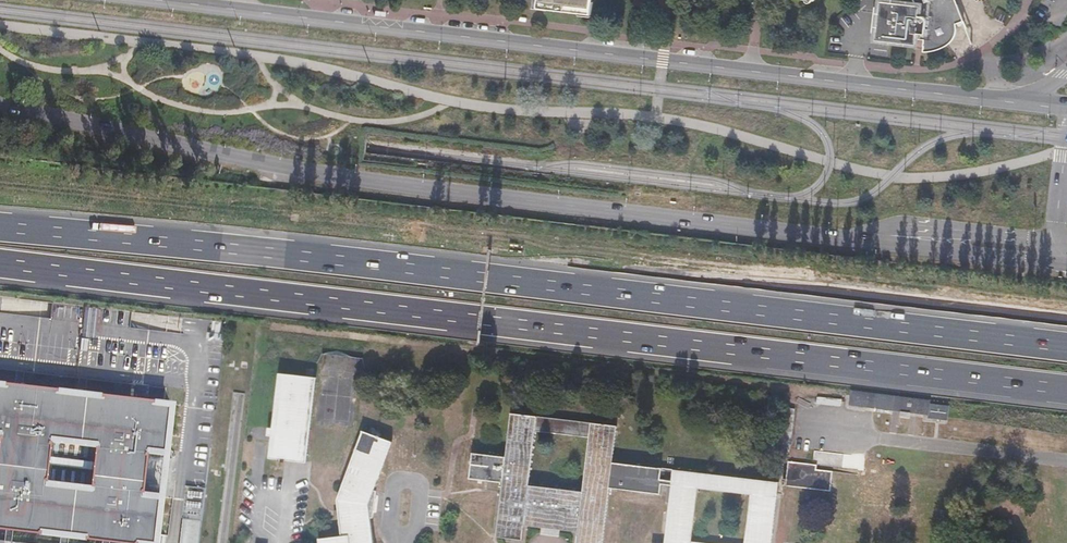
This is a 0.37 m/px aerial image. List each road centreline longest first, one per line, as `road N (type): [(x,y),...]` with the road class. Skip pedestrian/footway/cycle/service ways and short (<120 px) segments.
road 1 (motorway): [(0,264),(1066,396)]
road 2 (motorway): [(1066,344),(0,227)]
road 3 (secondary): [(1066,107),(156,0)]
road 4 (secondary): [(0,105),(295,169),(870,239)]
road 5 (secondary): [(870,239),(909,224),(1058,242)]
road 6 (secondary): [(870,239),(1056,261)]

